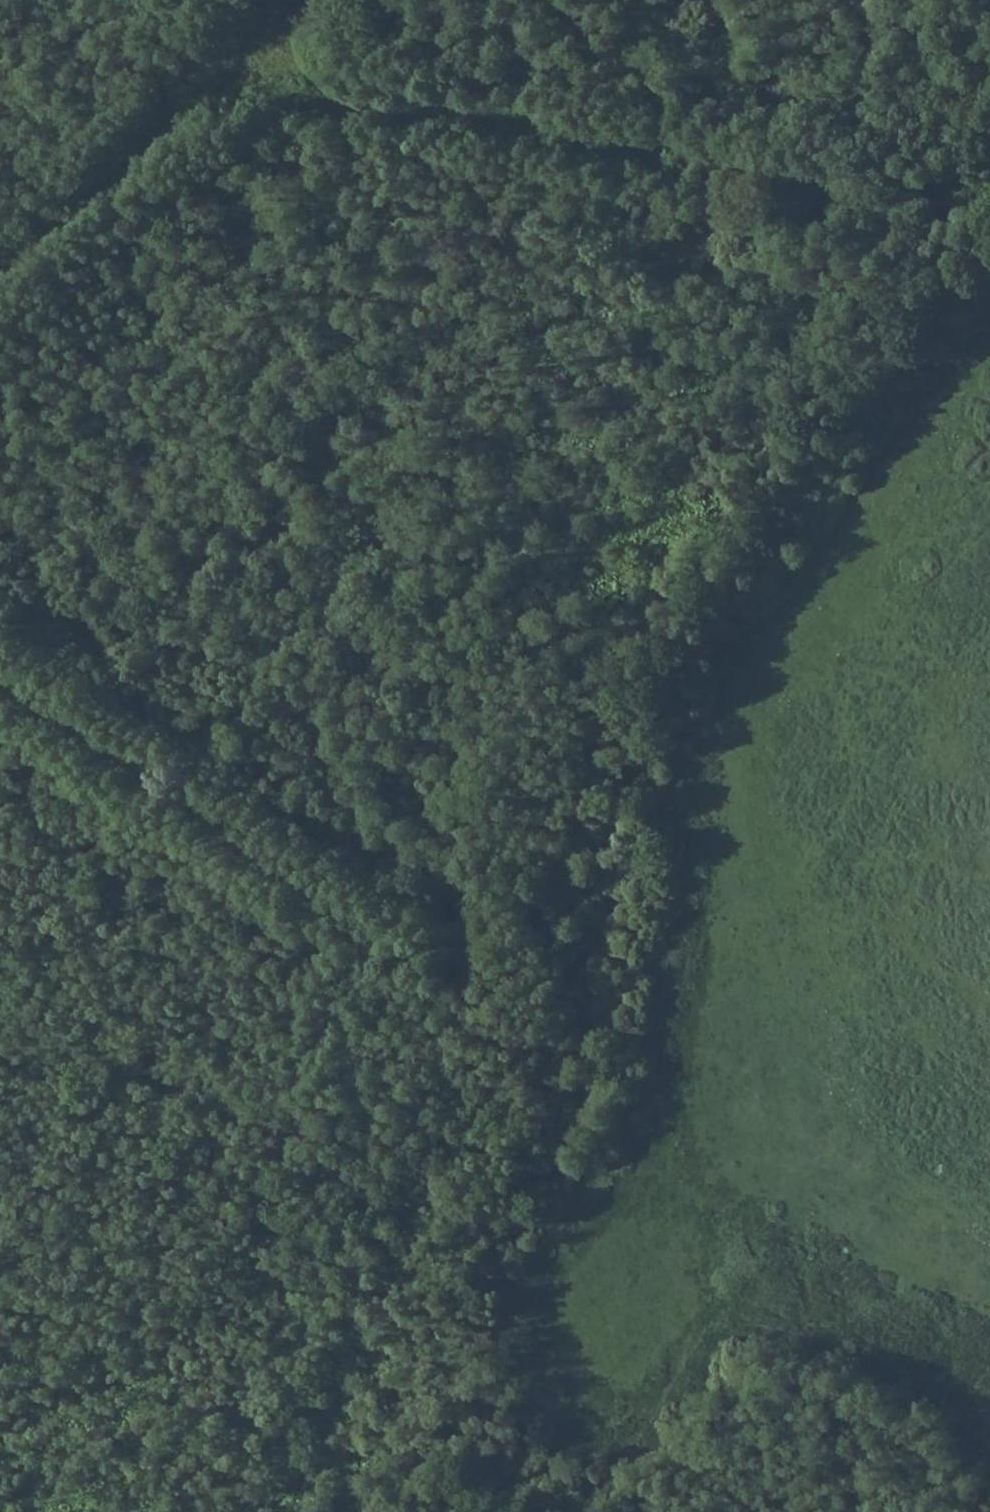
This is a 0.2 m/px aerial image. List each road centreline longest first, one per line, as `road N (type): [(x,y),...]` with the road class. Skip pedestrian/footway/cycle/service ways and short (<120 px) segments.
road 1 (track): [(225,77),(989,223)]
road 2 (track): [(0,680),(381,954),(305,1071)]
road 3 (track): [(0,295),(306,0)]

